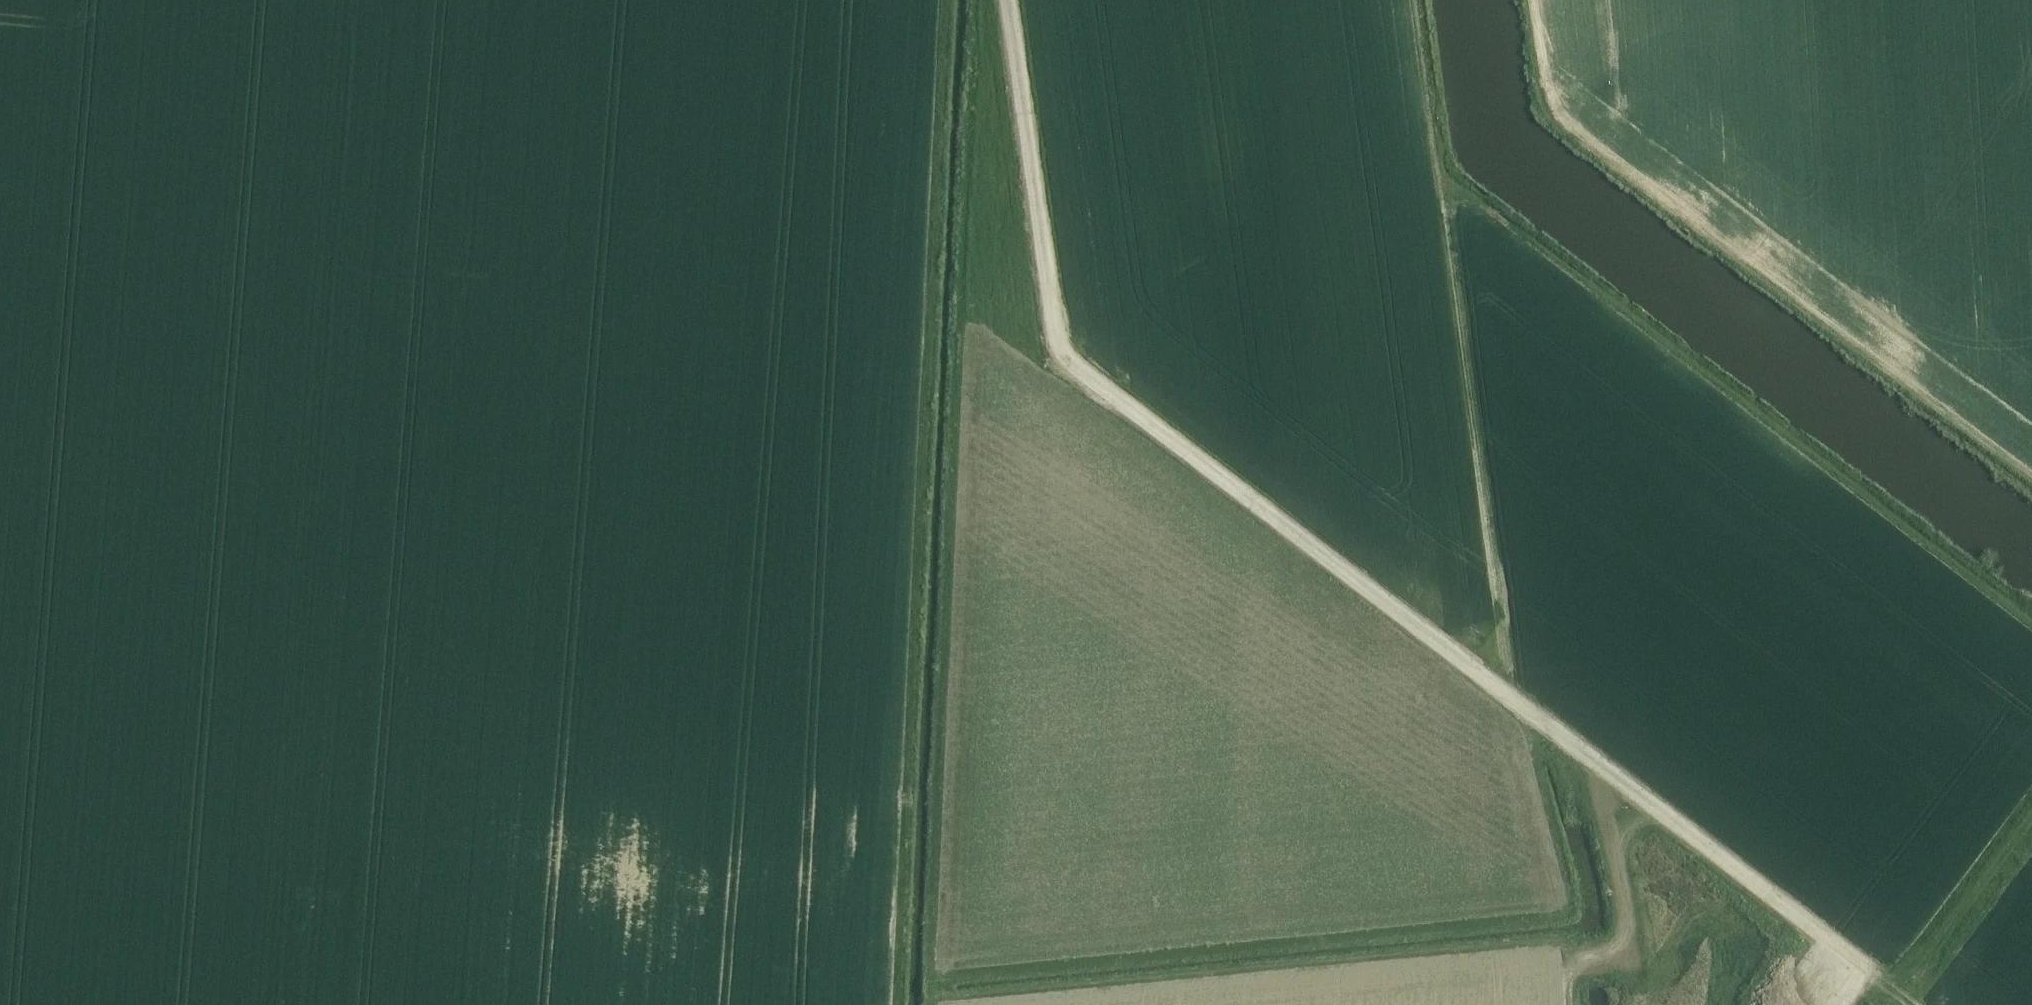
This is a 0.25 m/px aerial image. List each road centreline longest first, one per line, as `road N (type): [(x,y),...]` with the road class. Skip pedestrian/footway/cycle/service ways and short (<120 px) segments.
road 1 (track): [(1596,763),(1623,933),(1613,950),(1573,957),(1575,1004)]

